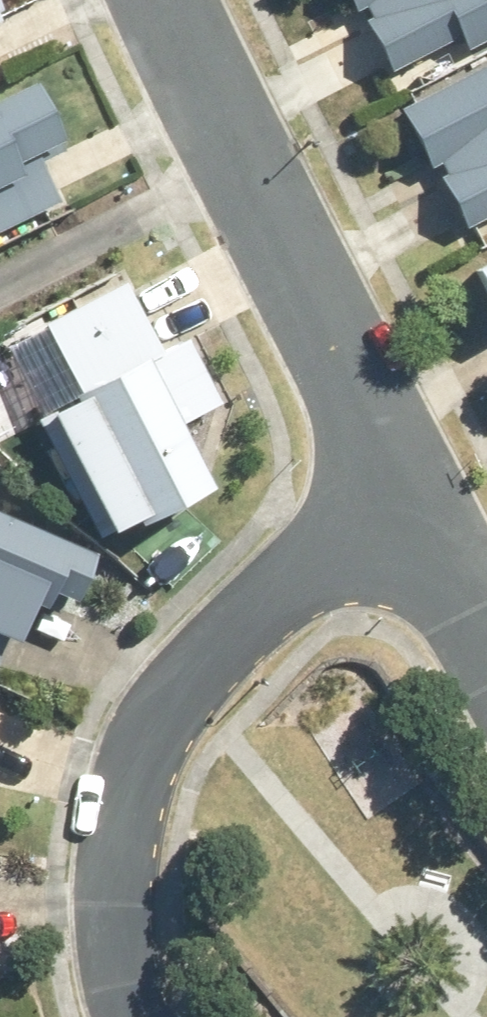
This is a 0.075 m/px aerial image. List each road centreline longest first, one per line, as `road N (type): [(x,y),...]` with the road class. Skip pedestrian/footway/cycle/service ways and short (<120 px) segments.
road 1 (residential): [(134,1016),(117,947),(115,870),(128,789),(160,714),(270,587),(407,505)]
road 2 (residential): [(407,505),(161,0)]
road 3 (residential): [(486,632),(407,505)]

